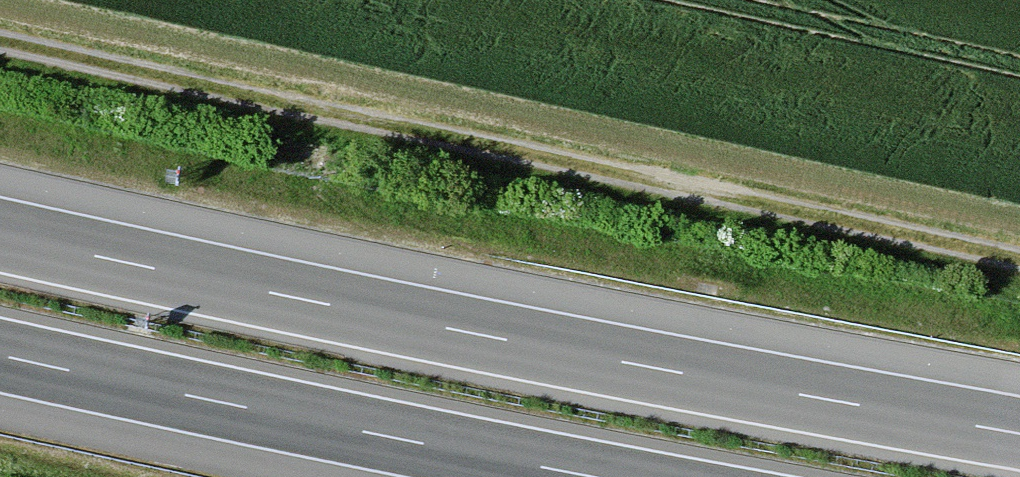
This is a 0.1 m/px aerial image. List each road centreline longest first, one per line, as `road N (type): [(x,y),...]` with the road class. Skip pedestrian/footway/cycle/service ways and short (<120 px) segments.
road 1 (track): [(1019,260),(0,41)]
road 2 (motorway): [(1019,433),(626,363),(0,234)]
road 3 (motorway): [(0,354),(595,476)]

